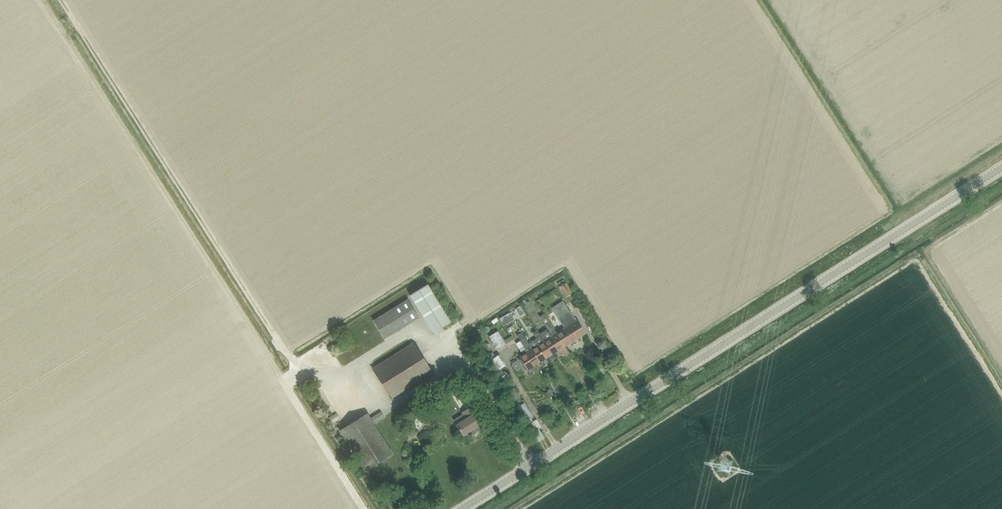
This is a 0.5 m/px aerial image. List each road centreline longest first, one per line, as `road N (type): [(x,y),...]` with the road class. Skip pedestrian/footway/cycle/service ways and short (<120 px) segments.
road 1 (unclassified): [(463,508),(1001,168)]

